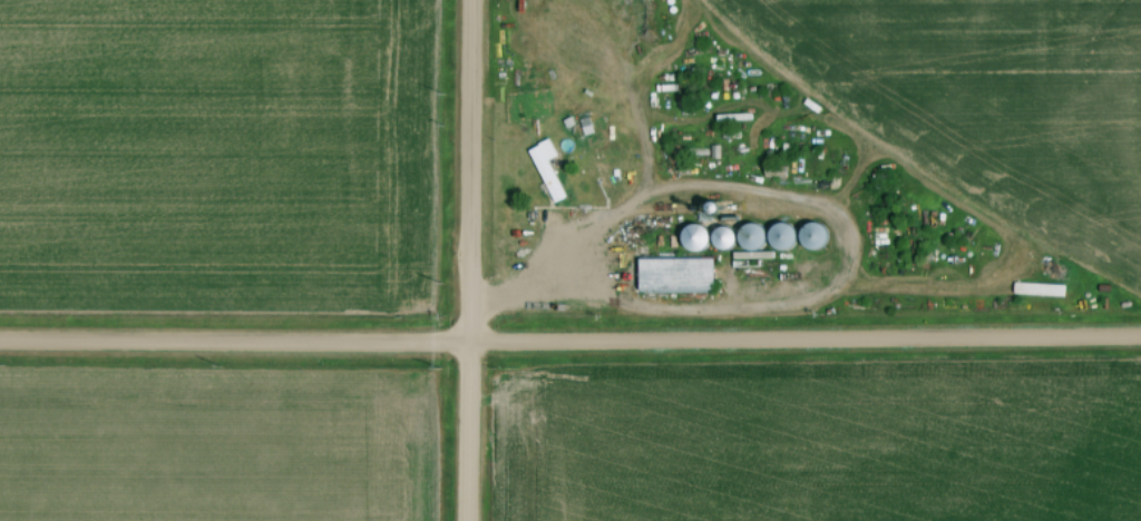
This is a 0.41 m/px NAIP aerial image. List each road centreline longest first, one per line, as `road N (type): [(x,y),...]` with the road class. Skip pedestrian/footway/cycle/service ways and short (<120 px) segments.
road 1 (residential): [(0,345),(1140,340)]
road 2 (residential): [(467,520),(473,0)]

